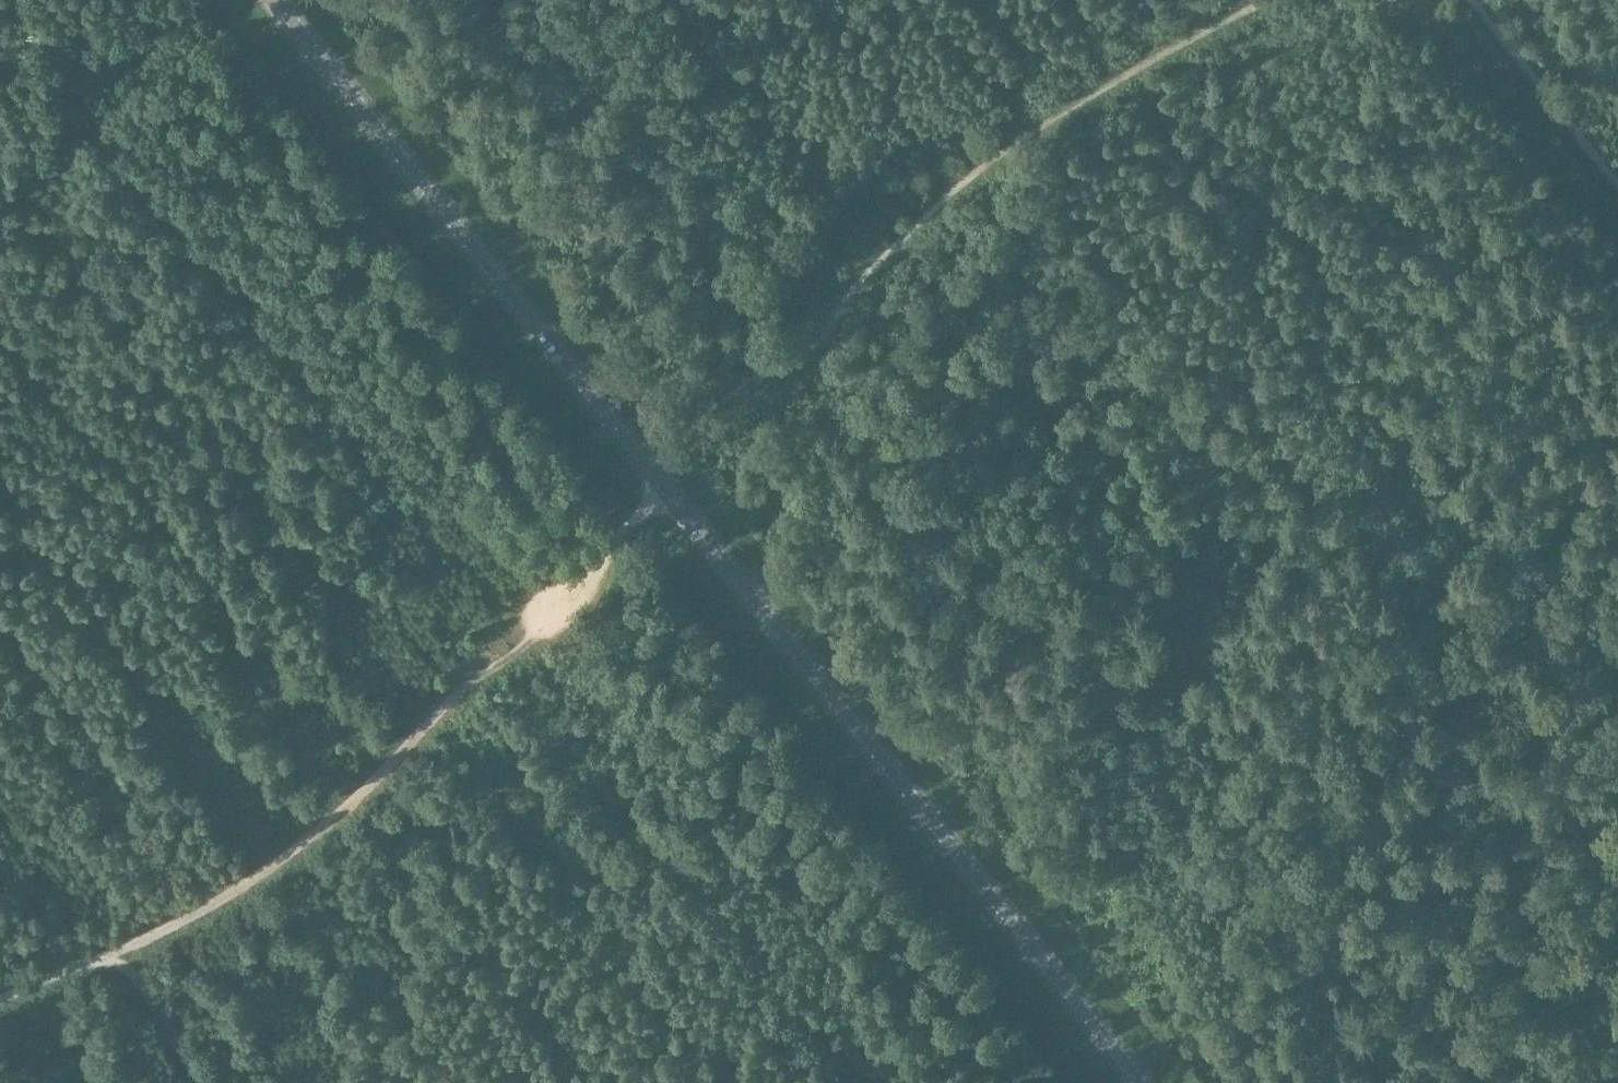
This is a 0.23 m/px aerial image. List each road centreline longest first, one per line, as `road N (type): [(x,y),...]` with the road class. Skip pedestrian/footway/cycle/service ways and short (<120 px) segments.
road 1 (tertiary): [(1139,1082),(275,0)]
road 2 (track): [(646,465),(763,371),(1028,133),(1263,0)]
road 3 (track): [(123,951),(227,900),(318,831),(531,616)]
road 4 (track): [(1617,184),(1472,0)]
road 5 (track): [(531,616),(669,494)]
road 6 (track): [(198,1082),(123,951)]
road 7 (track): [(123,951),(0,997)]
road 8 (track): [(849,293),(813,348),(763,371)]

